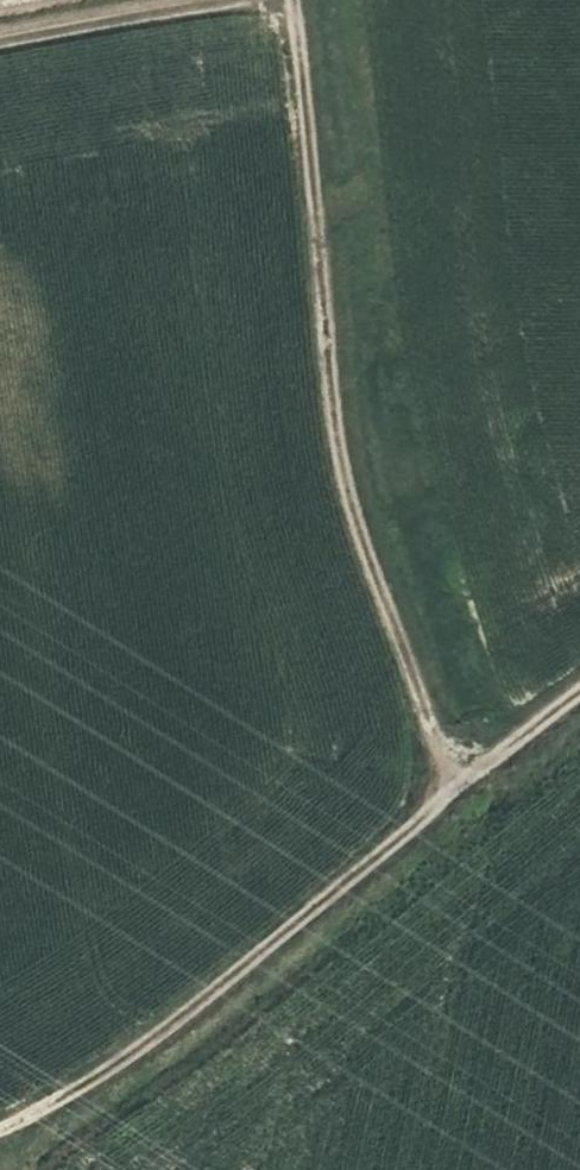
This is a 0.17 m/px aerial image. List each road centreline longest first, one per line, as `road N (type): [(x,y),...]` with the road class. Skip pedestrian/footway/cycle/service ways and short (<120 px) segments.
road 1 (track): [(462,783),(348,488),(300,0)]
road 2 (track): [(579,717),(462,783),(166,1034),(78,1088),(0,1123)]
road 3 (track): [(0,40),(232,0)]

